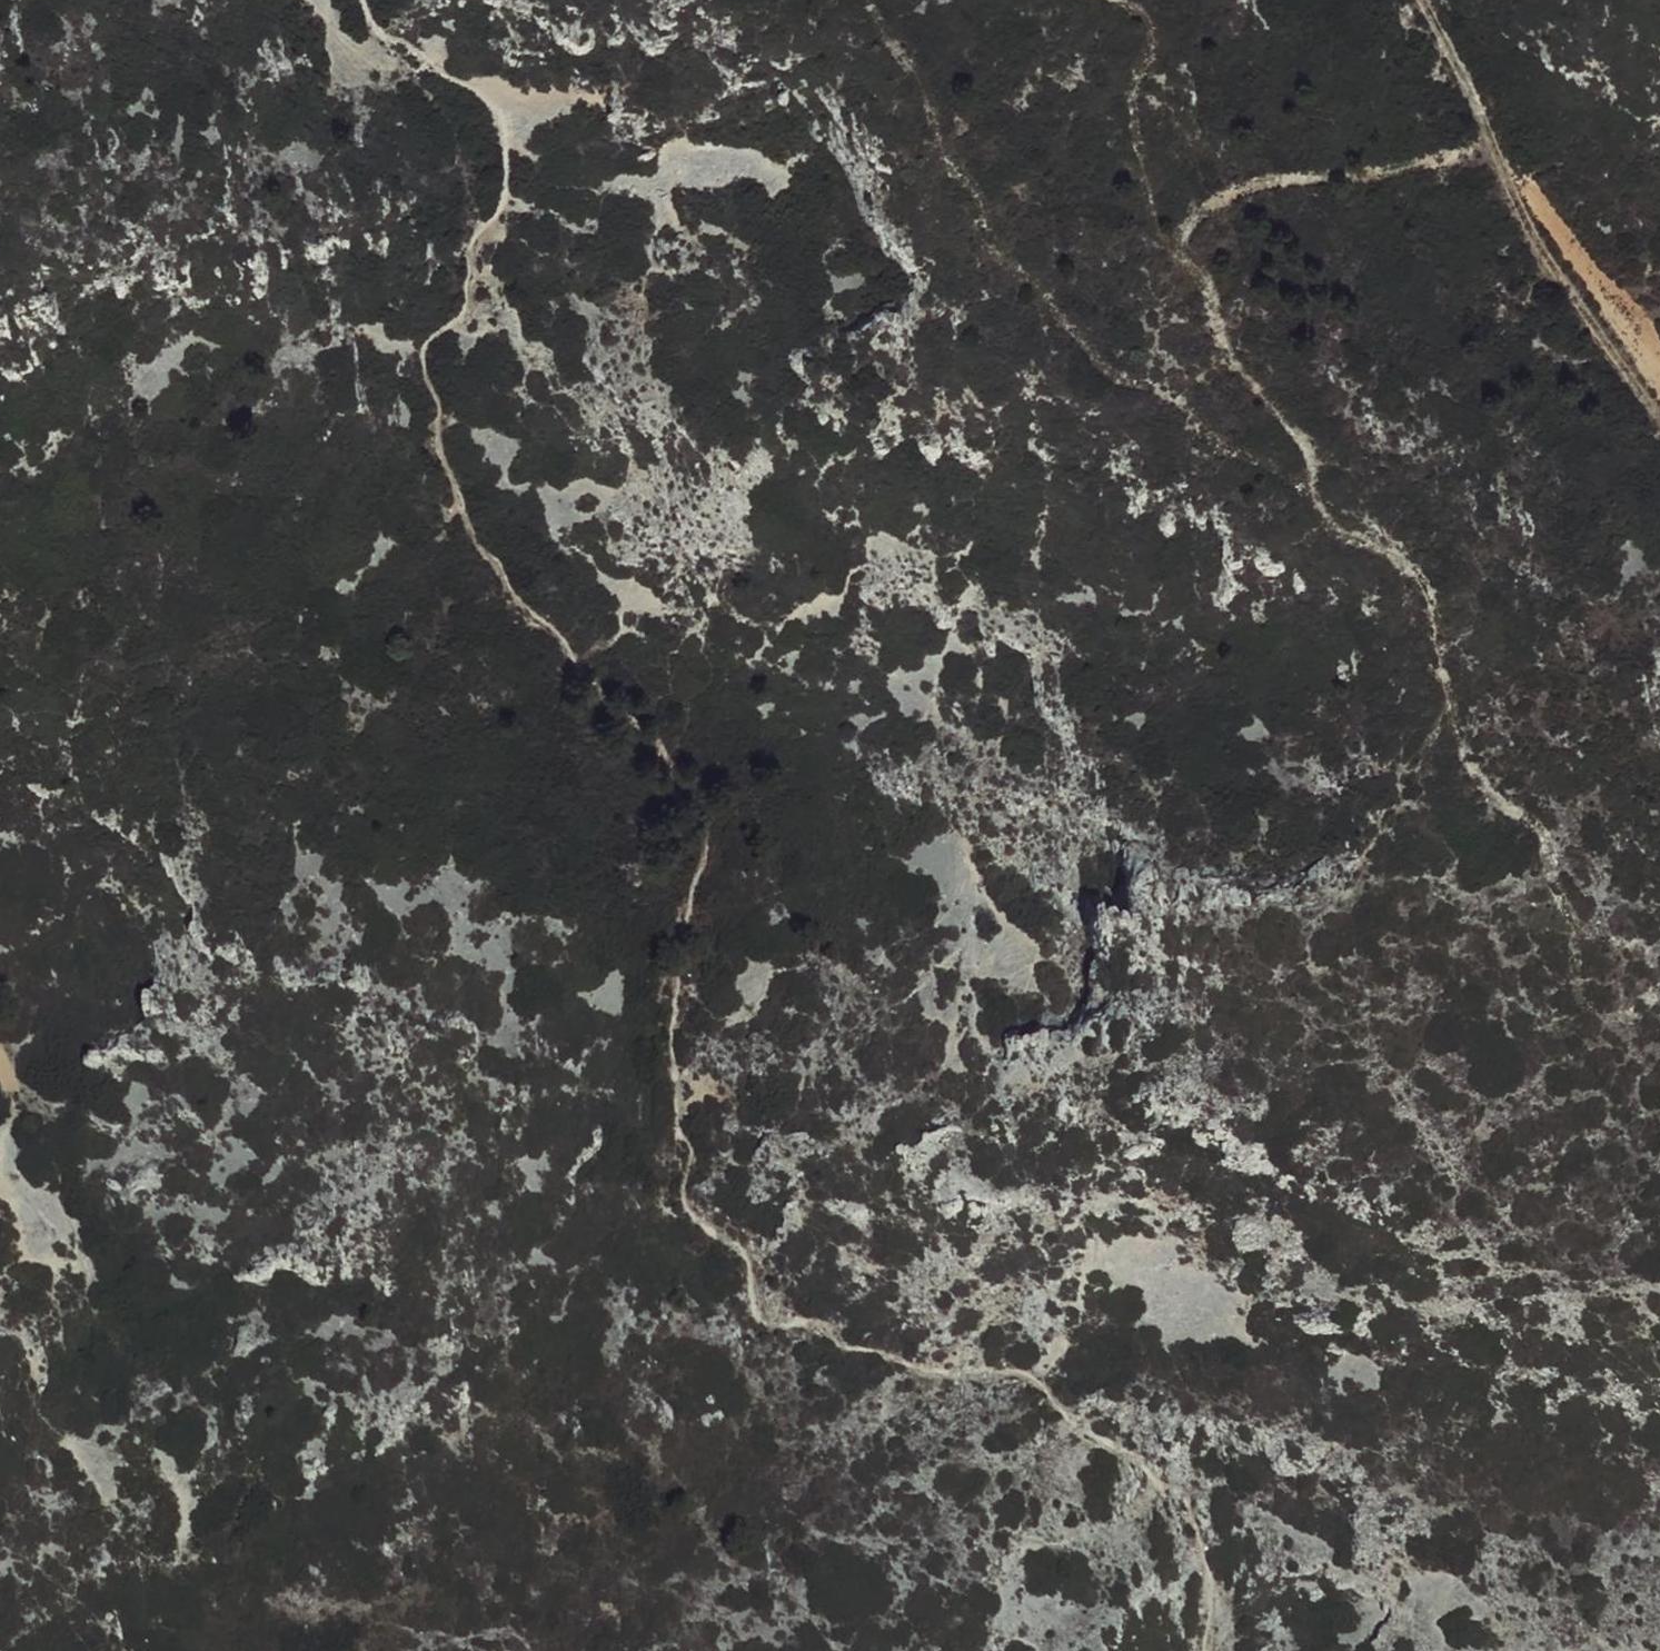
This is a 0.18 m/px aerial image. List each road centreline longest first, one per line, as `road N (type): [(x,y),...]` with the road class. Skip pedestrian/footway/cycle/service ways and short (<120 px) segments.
road 1 (track): [(1436,0),(1478,81),(1517,207),(1594,344),(1659,420)]

